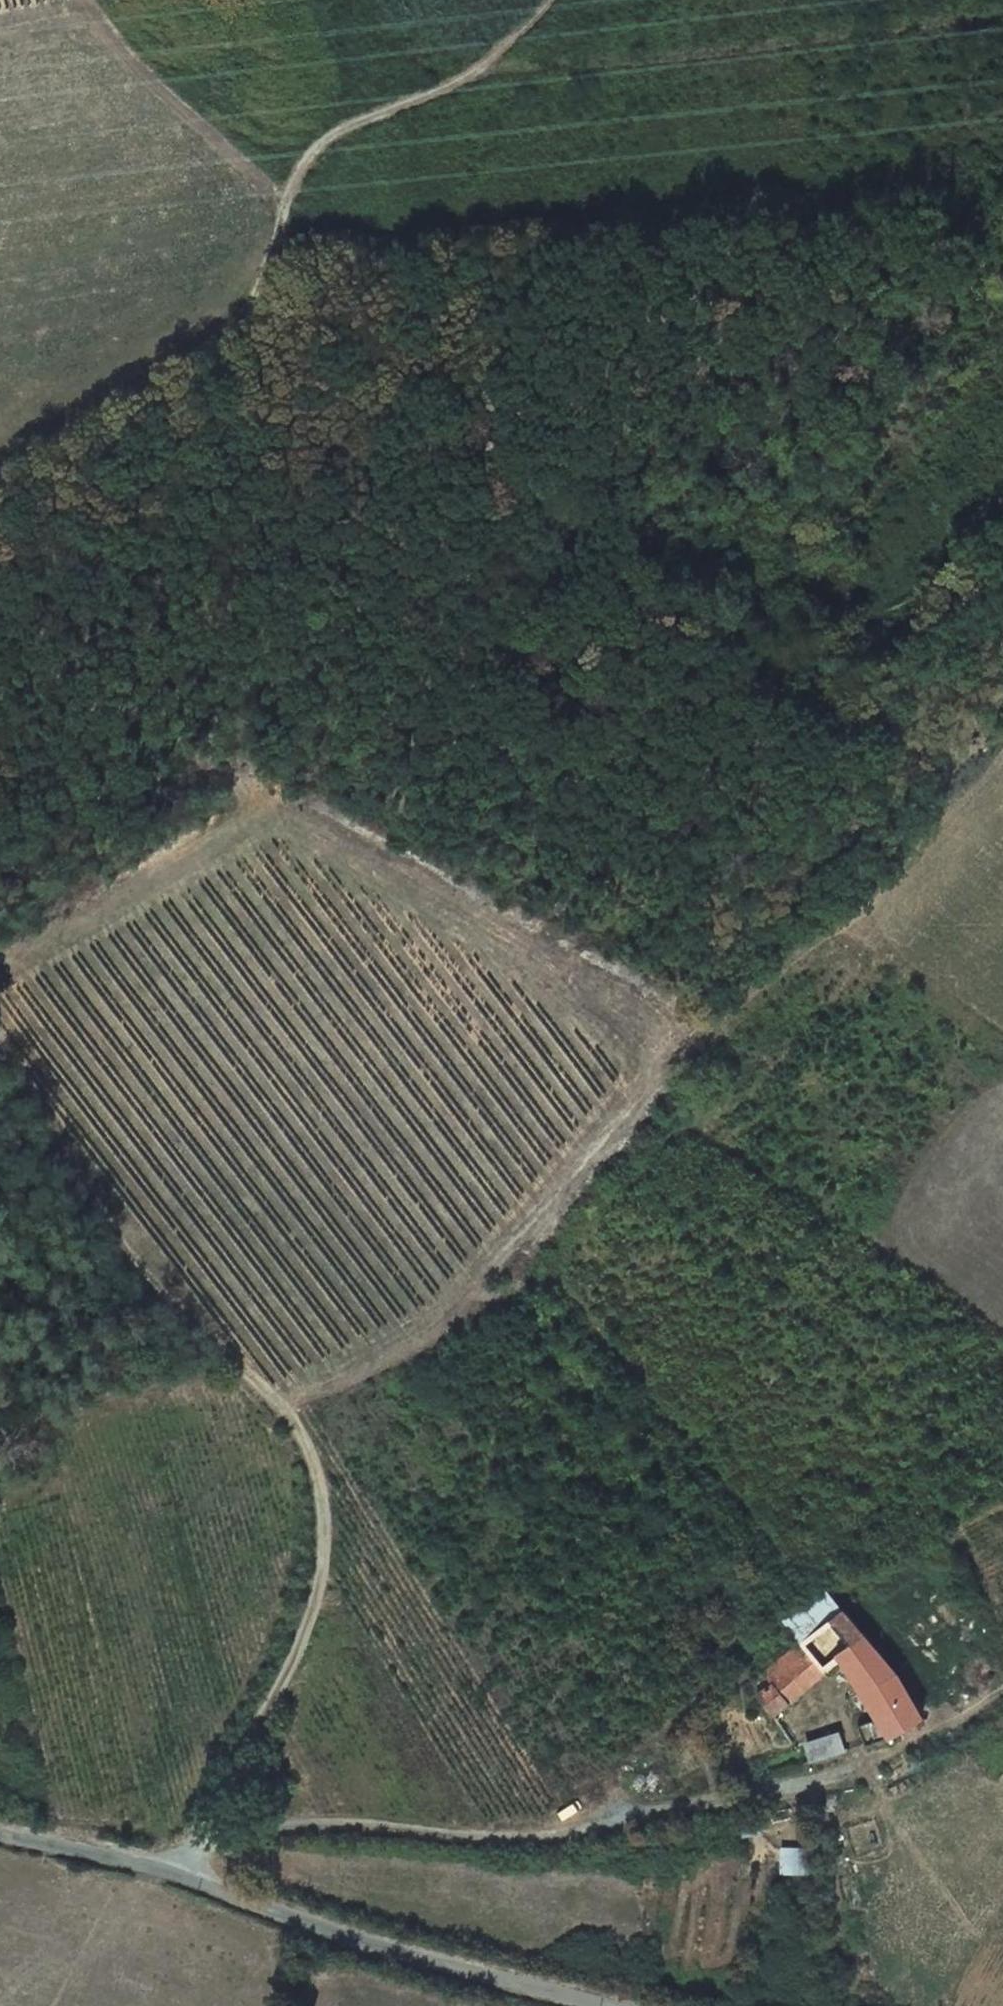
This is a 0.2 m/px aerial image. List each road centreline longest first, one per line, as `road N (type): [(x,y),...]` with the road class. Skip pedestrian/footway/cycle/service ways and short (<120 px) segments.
road 1 (track): [(0,1075),(138,1271),(274,1396),(319,1463),(326,1511),(310,1612),(201,1843)]
road 2 (track): [(544,0),(466,80),(330,134),(305,156),(264,291),(224,328),(0,466)]
road 3 (unclassified): [(0,1833),(163,1866),(327,1931),(601,2005)]
road 4 (track): [(93,0),(182,108),(288,202)]

